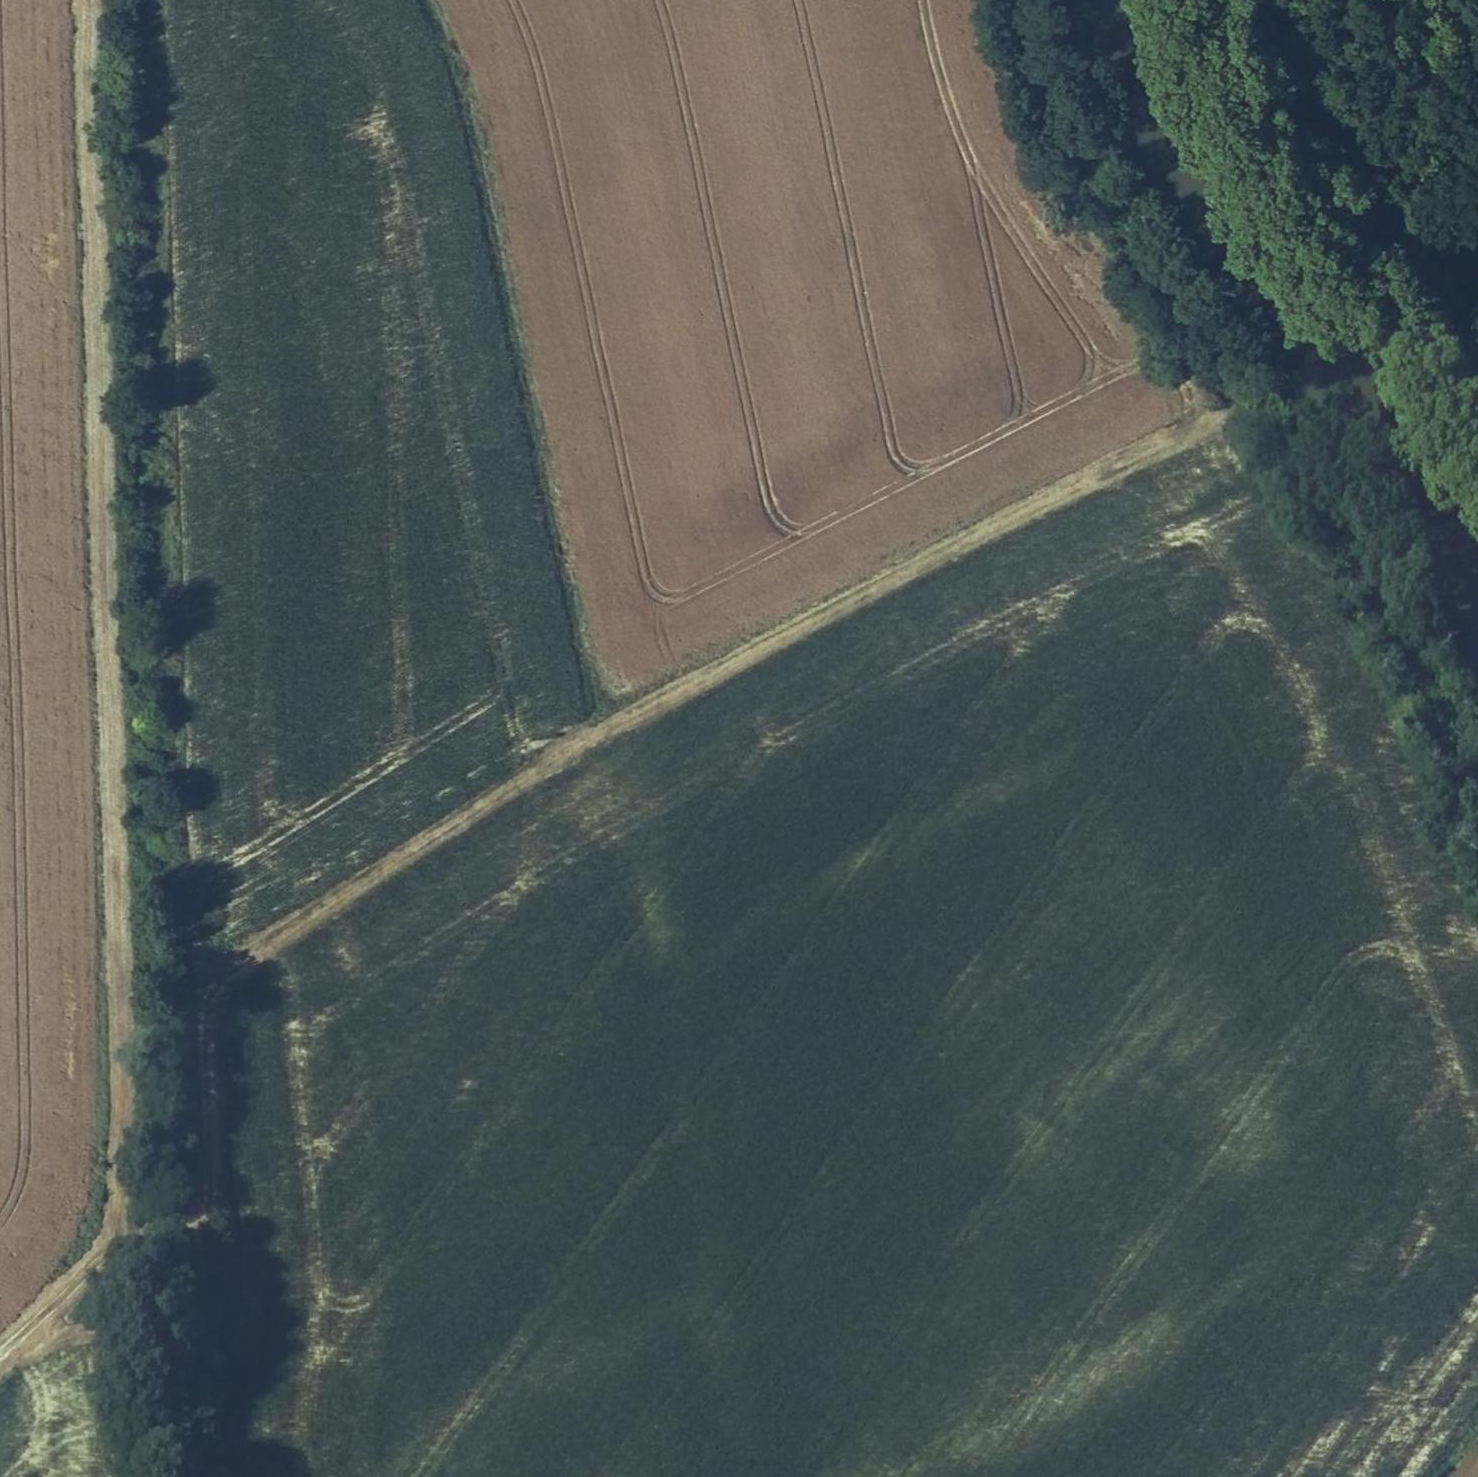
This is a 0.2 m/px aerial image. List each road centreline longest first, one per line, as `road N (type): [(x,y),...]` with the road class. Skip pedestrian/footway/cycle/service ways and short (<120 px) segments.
road 1 (track): [(0,1352),(92,1263),(153,1234),(246,1213)]

